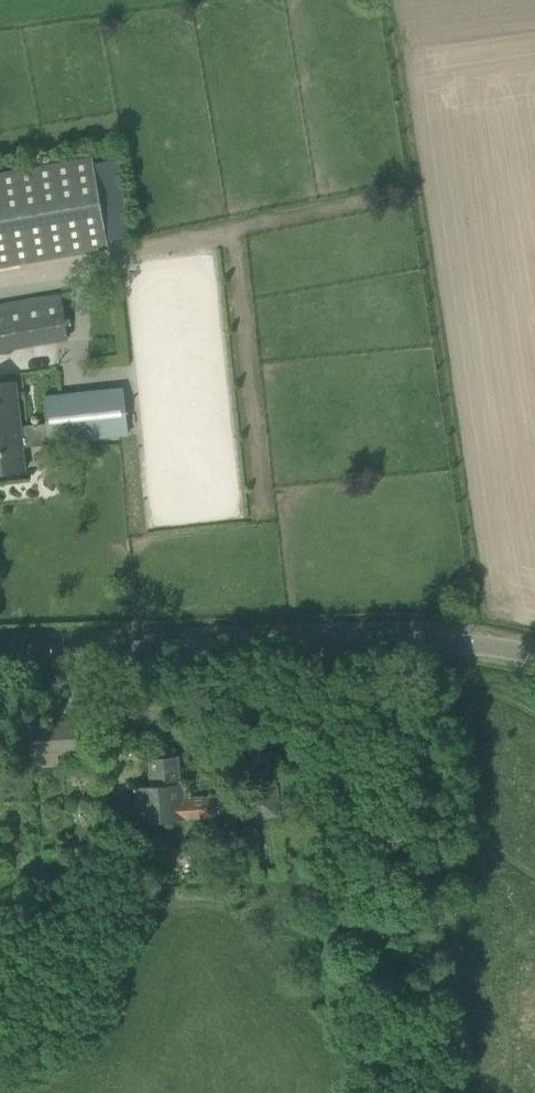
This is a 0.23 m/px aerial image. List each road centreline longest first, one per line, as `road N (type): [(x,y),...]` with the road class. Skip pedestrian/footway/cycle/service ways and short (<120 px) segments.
road 1 (unclassified): [(534,654),(476,642),(0,651)]

